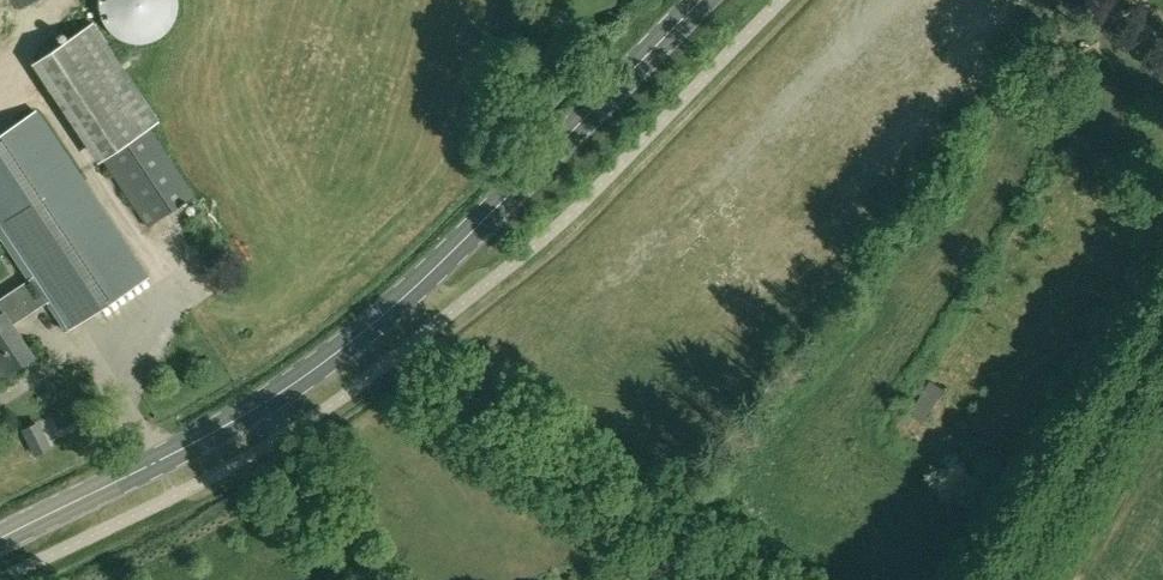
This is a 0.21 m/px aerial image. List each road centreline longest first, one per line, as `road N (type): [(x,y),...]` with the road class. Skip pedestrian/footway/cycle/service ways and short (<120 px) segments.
road 1 (secondary): [(0,544),(258,408),(367,333),(689,0)]

